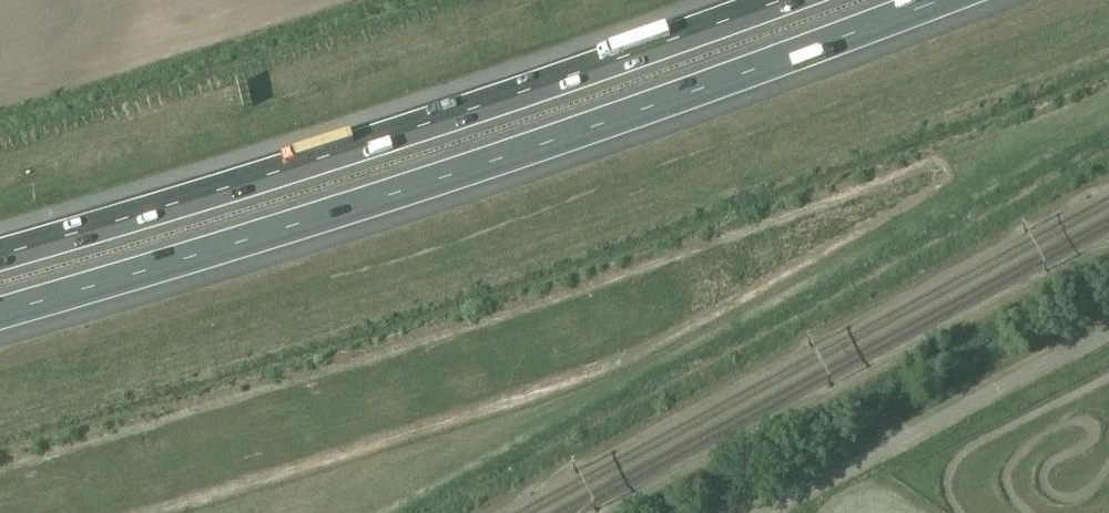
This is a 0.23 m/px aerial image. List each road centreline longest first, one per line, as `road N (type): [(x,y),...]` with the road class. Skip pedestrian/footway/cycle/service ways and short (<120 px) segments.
road 1 (motorway): [(0,312),(707,89),(940,0)]
road 2 (motorway): [(780,0),(294,167),(0,254)]

